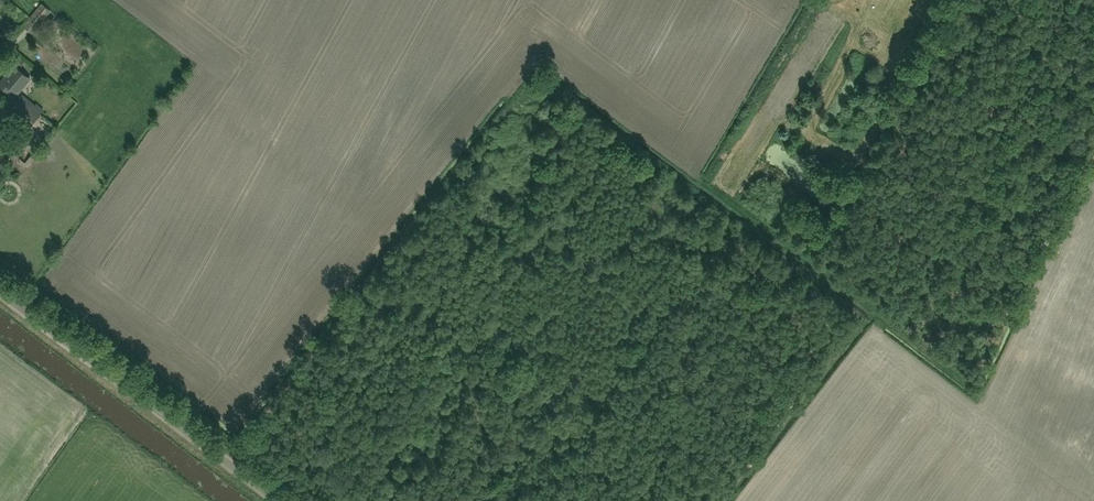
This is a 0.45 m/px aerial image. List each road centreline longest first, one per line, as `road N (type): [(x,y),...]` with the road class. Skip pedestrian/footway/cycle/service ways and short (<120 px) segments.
road 1 (unclassified): [(278,500),(0,292)]

